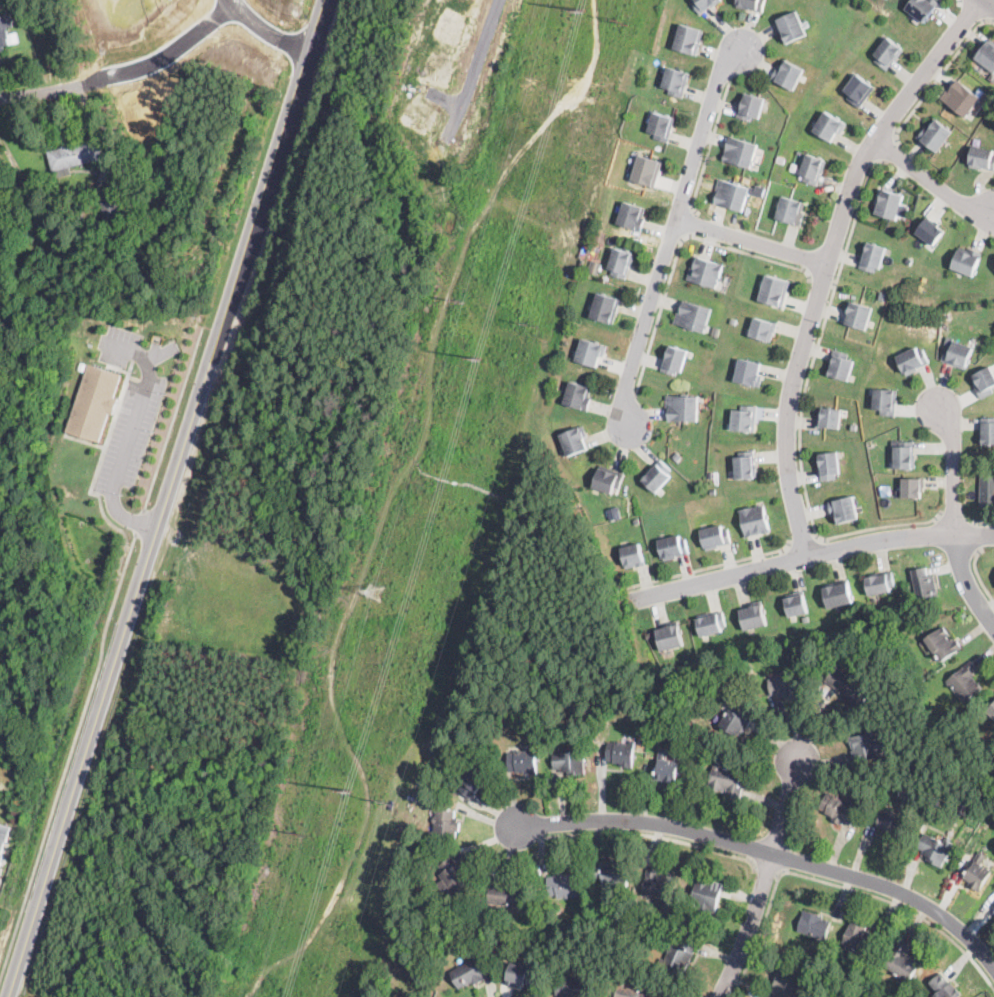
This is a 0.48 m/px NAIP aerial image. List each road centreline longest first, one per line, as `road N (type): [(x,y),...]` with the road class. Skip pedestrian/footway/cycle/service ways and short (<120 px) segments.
road 1 (primary): [(324,0),(11,996)]
road 2 (residential): [(981,0),(857,165),(791,385),(787,467),(806,556)]
road 3 (residential): [(993,967),(930,905),(863,878),(638,820),(513,825)]
road 4 (residential): [(746,44),(718,79),(626,388),(629,431)]
road 5 (residential): [(633,600),(894,538),(993,535)]
road 6 (residential): [(0,98),(124,75),(239,7)]
road 7 (residential): [(716,996),(749,925),(800,756)]
road 8 (residential): [(993,626),(962,570),(951,432),(936,403)]
road 9 (residential): [(676,220),(827,266)]
road 10 (residential): [(874,140),(965,205),(993,210)]

